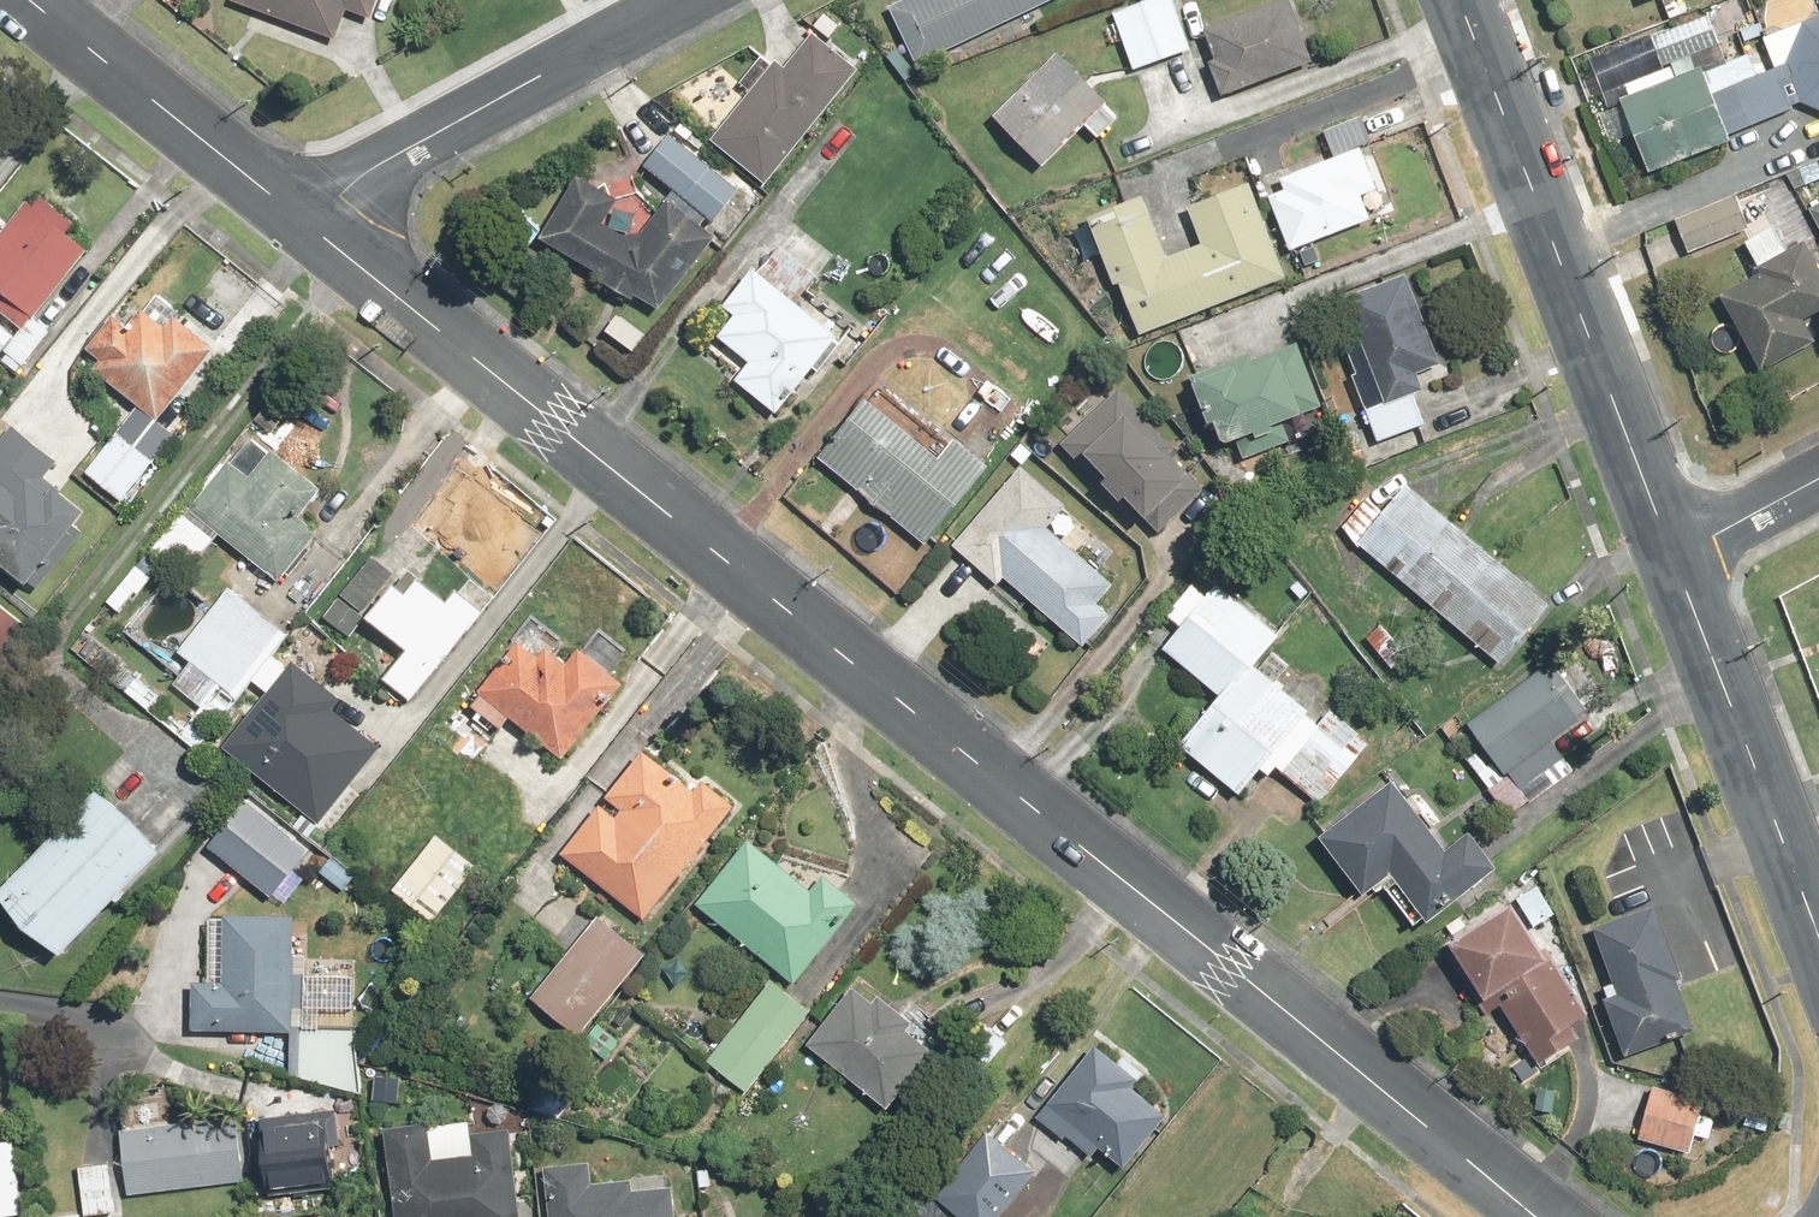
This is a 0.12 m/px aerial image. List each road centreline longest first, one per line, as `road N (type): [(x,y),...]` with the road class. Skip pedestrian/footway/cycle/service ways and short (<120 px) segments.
road 1 (residential): [(314,231),(1546,1216)]
road 2 (secondary): [(1673,558),(1461,0)]
road 3 (residential): [(314,231),(379,164),(680,0)]
road 4 (secondary): [(1818,944),(1673,558)]
road 5 (residential): [(29,0),(314,231)]
road 6 (residential): [(1673,558),(1818,479)]

